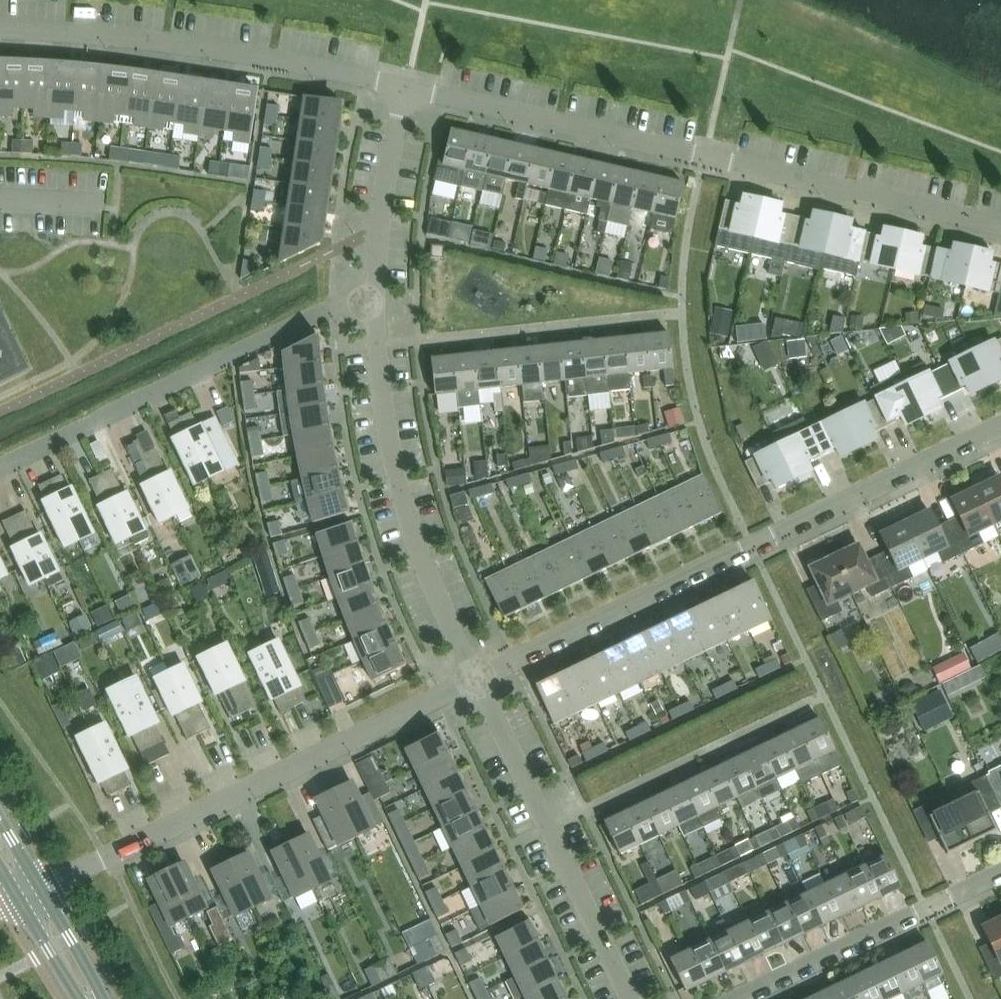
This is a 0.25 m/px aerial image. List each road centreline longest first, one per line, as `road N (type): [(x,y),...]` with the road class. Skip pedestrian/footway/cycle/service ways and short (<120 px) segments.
road 1 (residential): [(408,89),(1000,228)]
road 2 (residential): [(474,676),(1000,429)]
road 3 (residential): [(42,892),(474,676)]
road 4 (residential): [(0,466),(326,311),(374,295)]
road 5 (residential): [(0,38),(144,49),(408,89)]
road 6 (residential): [(474,676),(404,511),(388,451),(374,295)]
road 7 (residential): [(633,998),(474,676)]
road 8 (residential): [(741,998),(1000,875)]
road 9 (residential): [(374,295),(378,229),(408,89)]
road 10 (tertiary): [(101,998),(42,892)]

